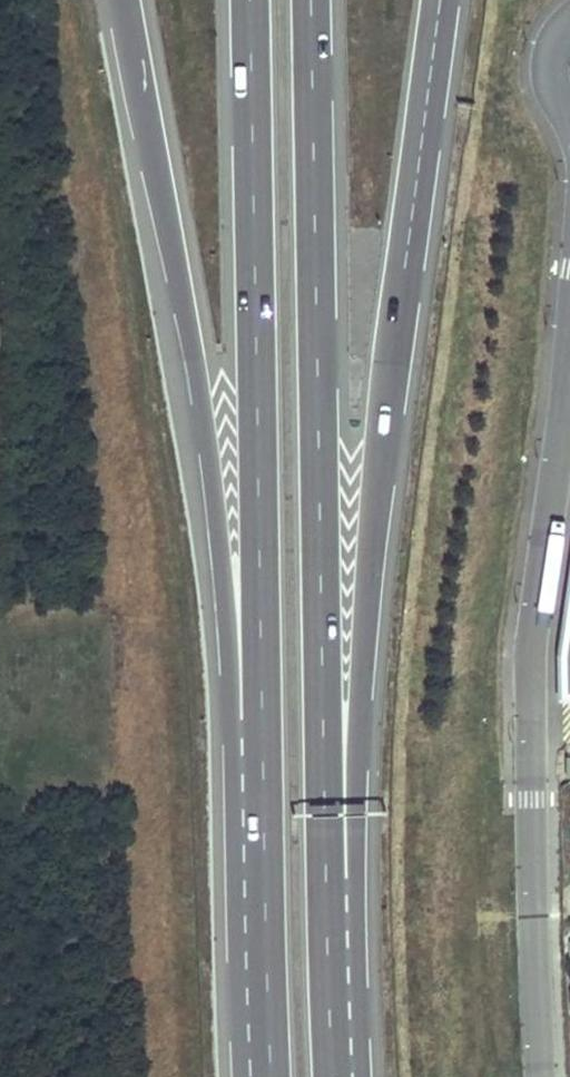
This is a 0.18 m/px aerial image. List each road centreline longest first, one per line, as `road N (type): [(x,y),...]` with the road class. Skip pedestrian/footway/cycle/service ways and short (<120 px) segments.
road 1 (trunk): [(125,0),(223,558),(255,876)]
road 2 (trunk): [(251,0),(255,876)]
road 3 (trunk): [(337,758),(437,0)]
road 4 (trunk): [(337,758),(315,0)]
road 5 (unclassified): [(569,367),(528,643),(538,1076)]
road 6 (trunk): [(345,1076),(337,758)]
road 7 (trunk): [(255,876),(263,1076)]

